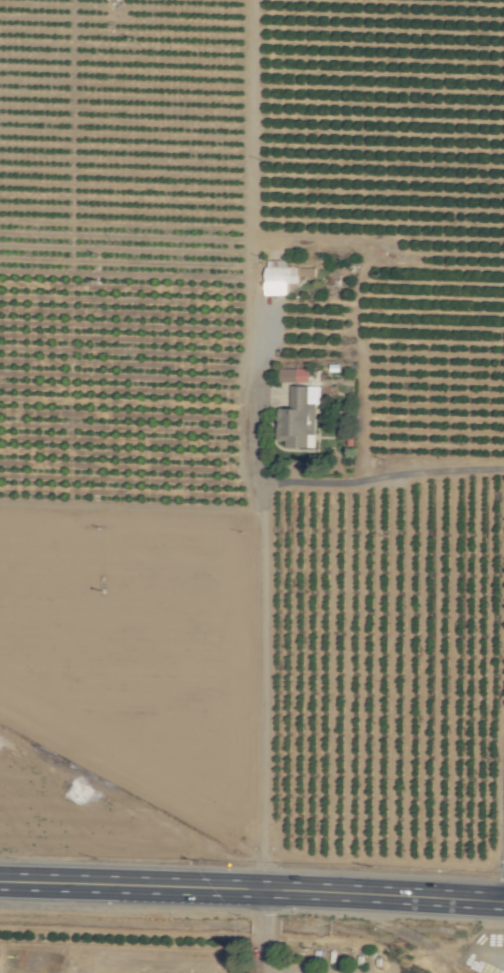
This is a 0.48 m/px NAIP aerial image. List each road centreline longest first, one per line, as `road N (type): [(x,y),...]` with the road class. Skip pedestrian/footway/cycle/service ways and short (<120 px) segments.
road 1 (primary): [(503,904),(0,883)]

